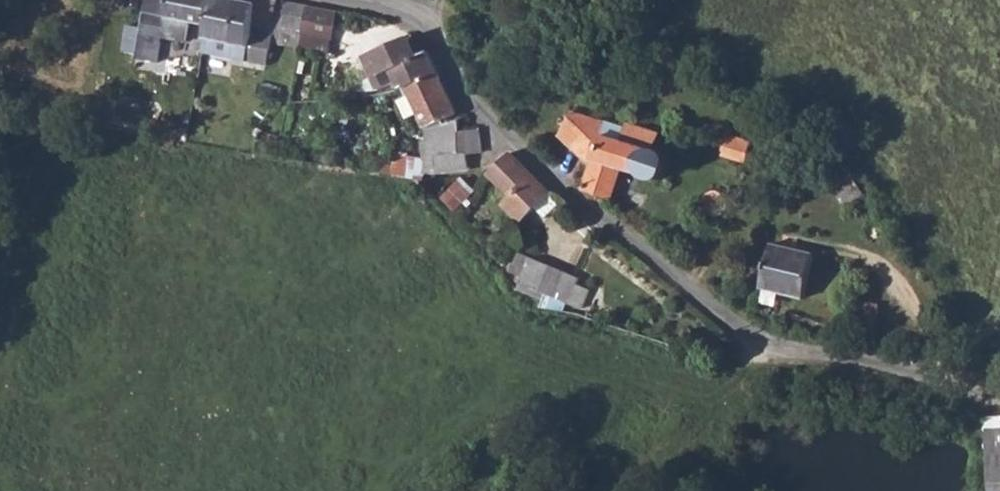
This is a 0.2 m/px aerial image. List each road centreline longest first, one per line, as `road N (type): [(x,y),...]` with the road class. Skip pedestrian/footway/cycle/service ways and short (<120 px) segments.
road 1 (residential): [(999,399),(856,374),(731,334),(485,108),(417,21),(322,0)]

